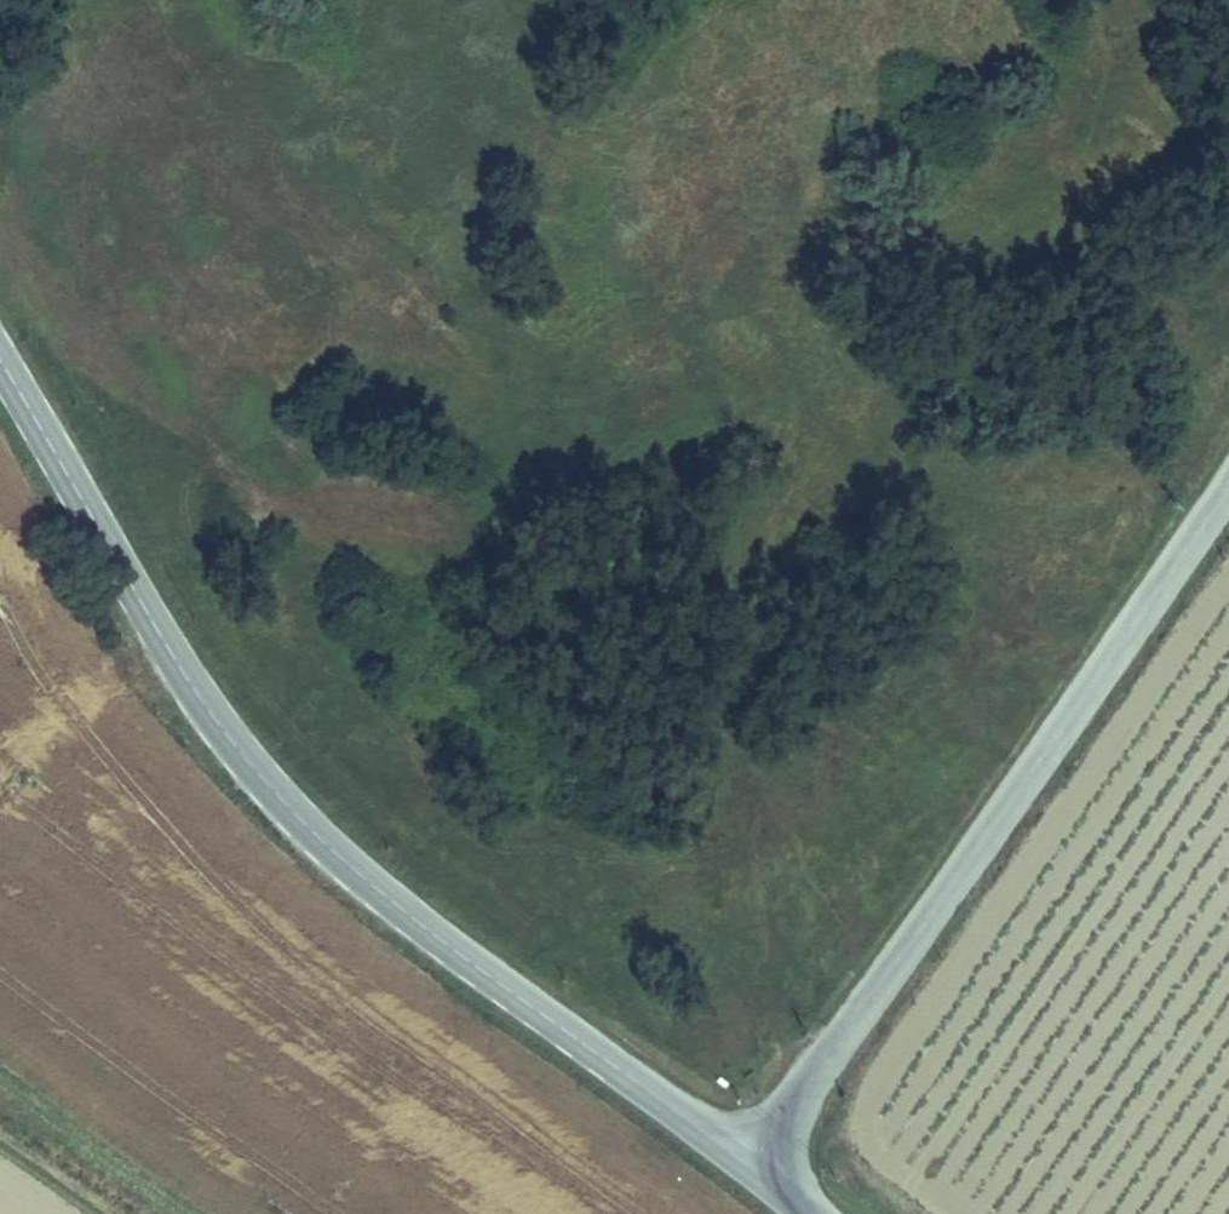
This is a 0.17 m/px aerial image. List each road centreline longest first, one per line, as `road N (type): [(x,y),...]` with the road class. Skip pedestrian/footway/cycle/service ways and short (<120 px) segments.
road 1 (tertiary): [(0,360),(140,603),(271,787),(369,883),(813,1213)]

